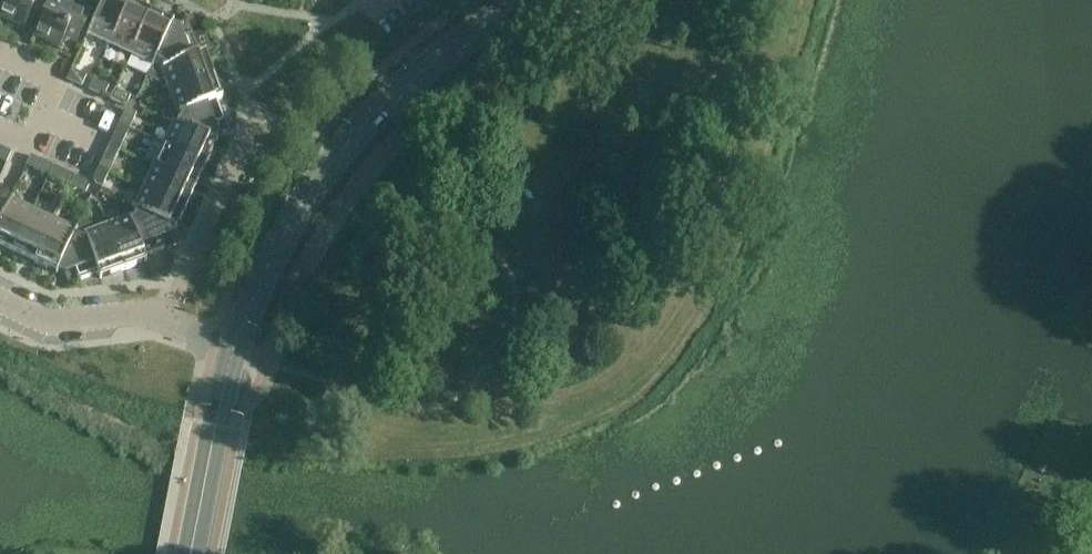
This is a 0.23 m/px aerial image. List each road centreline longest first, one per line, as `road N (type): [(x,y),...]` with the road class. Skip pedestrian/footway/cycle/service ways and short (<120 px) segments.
road 1 (secondary): [(234,347),(274,253),(329,165),(409,81),(521,0)]
road 2 (residential): [(160,324),(254,108)]
road 3 (secondary): [(190,553),(234,347)]
road 4 (residential): [(160,324),(119,315),(30,315),(0,302)]

